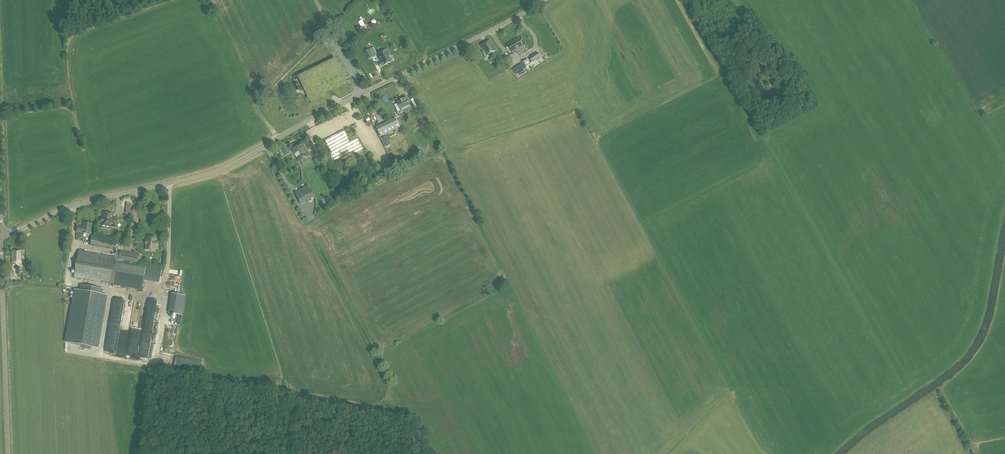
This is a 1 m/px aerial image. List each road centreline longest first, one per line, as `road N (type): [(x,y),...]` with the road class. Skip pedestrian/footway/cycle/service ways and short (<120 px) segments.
road 1 (unclassified): [(0,238),(82,203),(217,170),(546,0)]
road 2 (unclassified): [(8,453),(0,238)]
road 3 (track): [(760,134),(774,127),(798,60),(743,0)]
road 4 (track): [(760,134),(677,0)]

